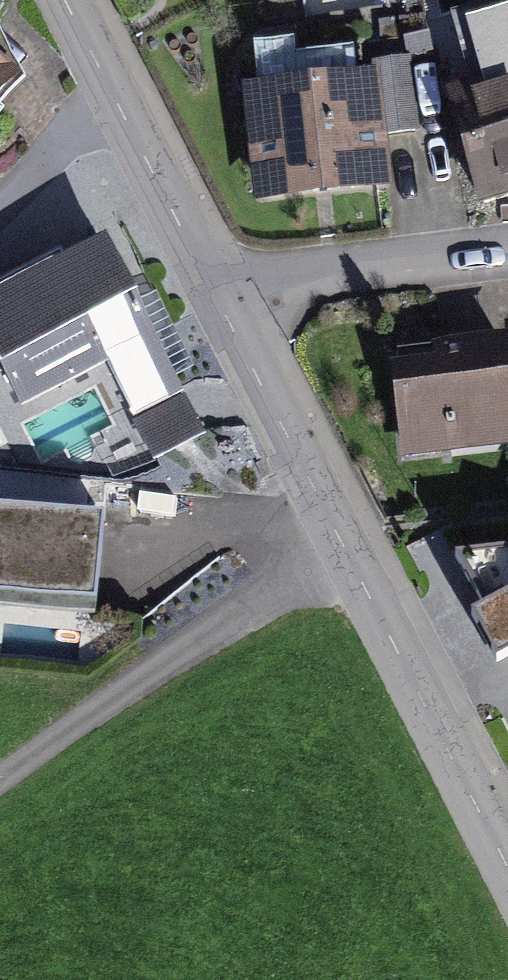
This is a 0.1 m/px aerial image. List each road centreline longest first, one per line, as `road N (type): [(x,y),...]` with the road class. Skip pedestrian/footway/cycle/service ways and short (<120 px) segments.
road 1 (unclassified): [(223,315),(507,879)]
road 2 (track): [(0,814),(345,563)]
road 3 (unclassified): [(61,0),(223,315)]
road 4 (residential): [(223,315),(327,279),(507,258)]

